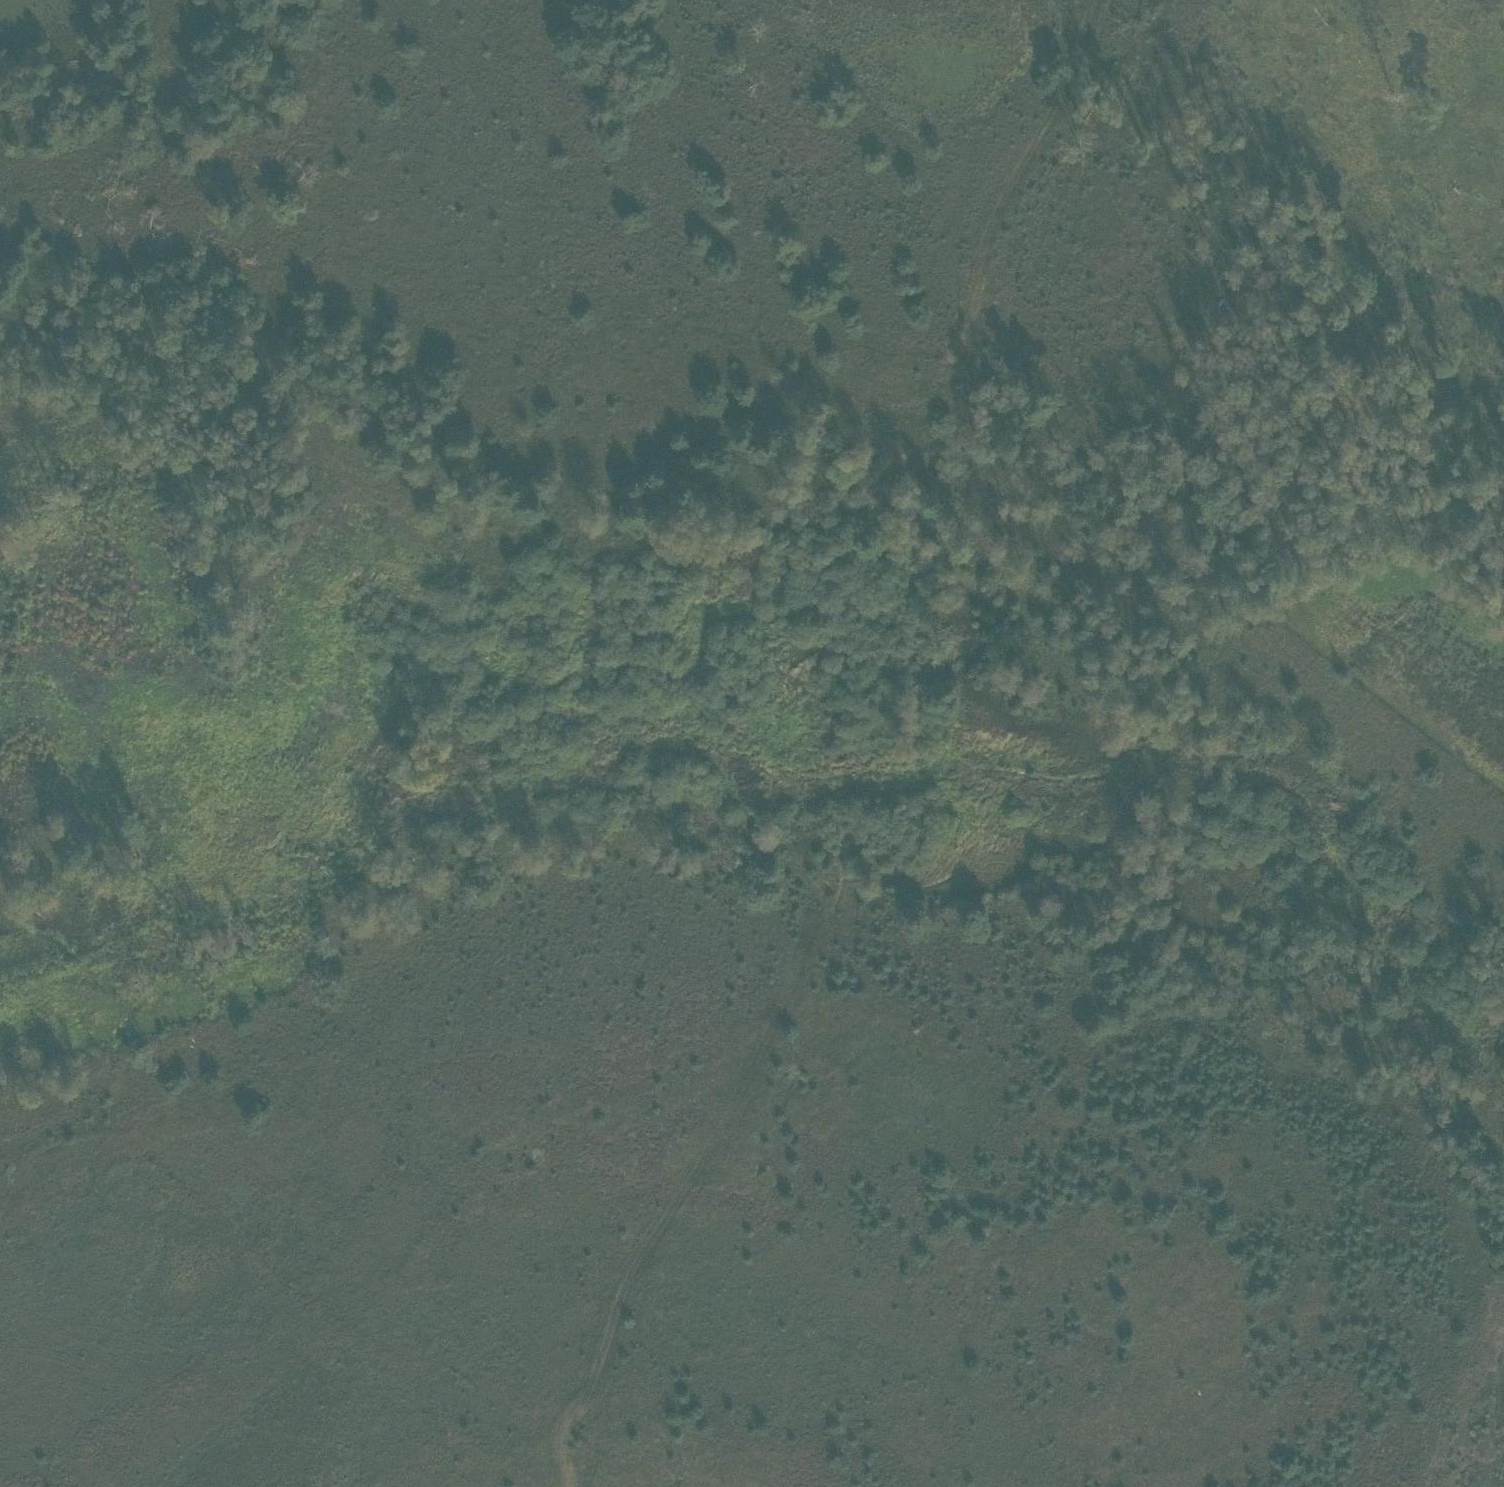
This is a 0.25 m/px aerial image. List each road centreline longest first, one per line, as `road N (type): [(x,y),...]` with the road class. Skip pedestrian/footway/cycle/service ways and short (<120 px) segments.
road 1 (track): [(573,1486),(569,1428),(601,1389),(631,1275),(716,1141),(774,1027),(799,944)]

